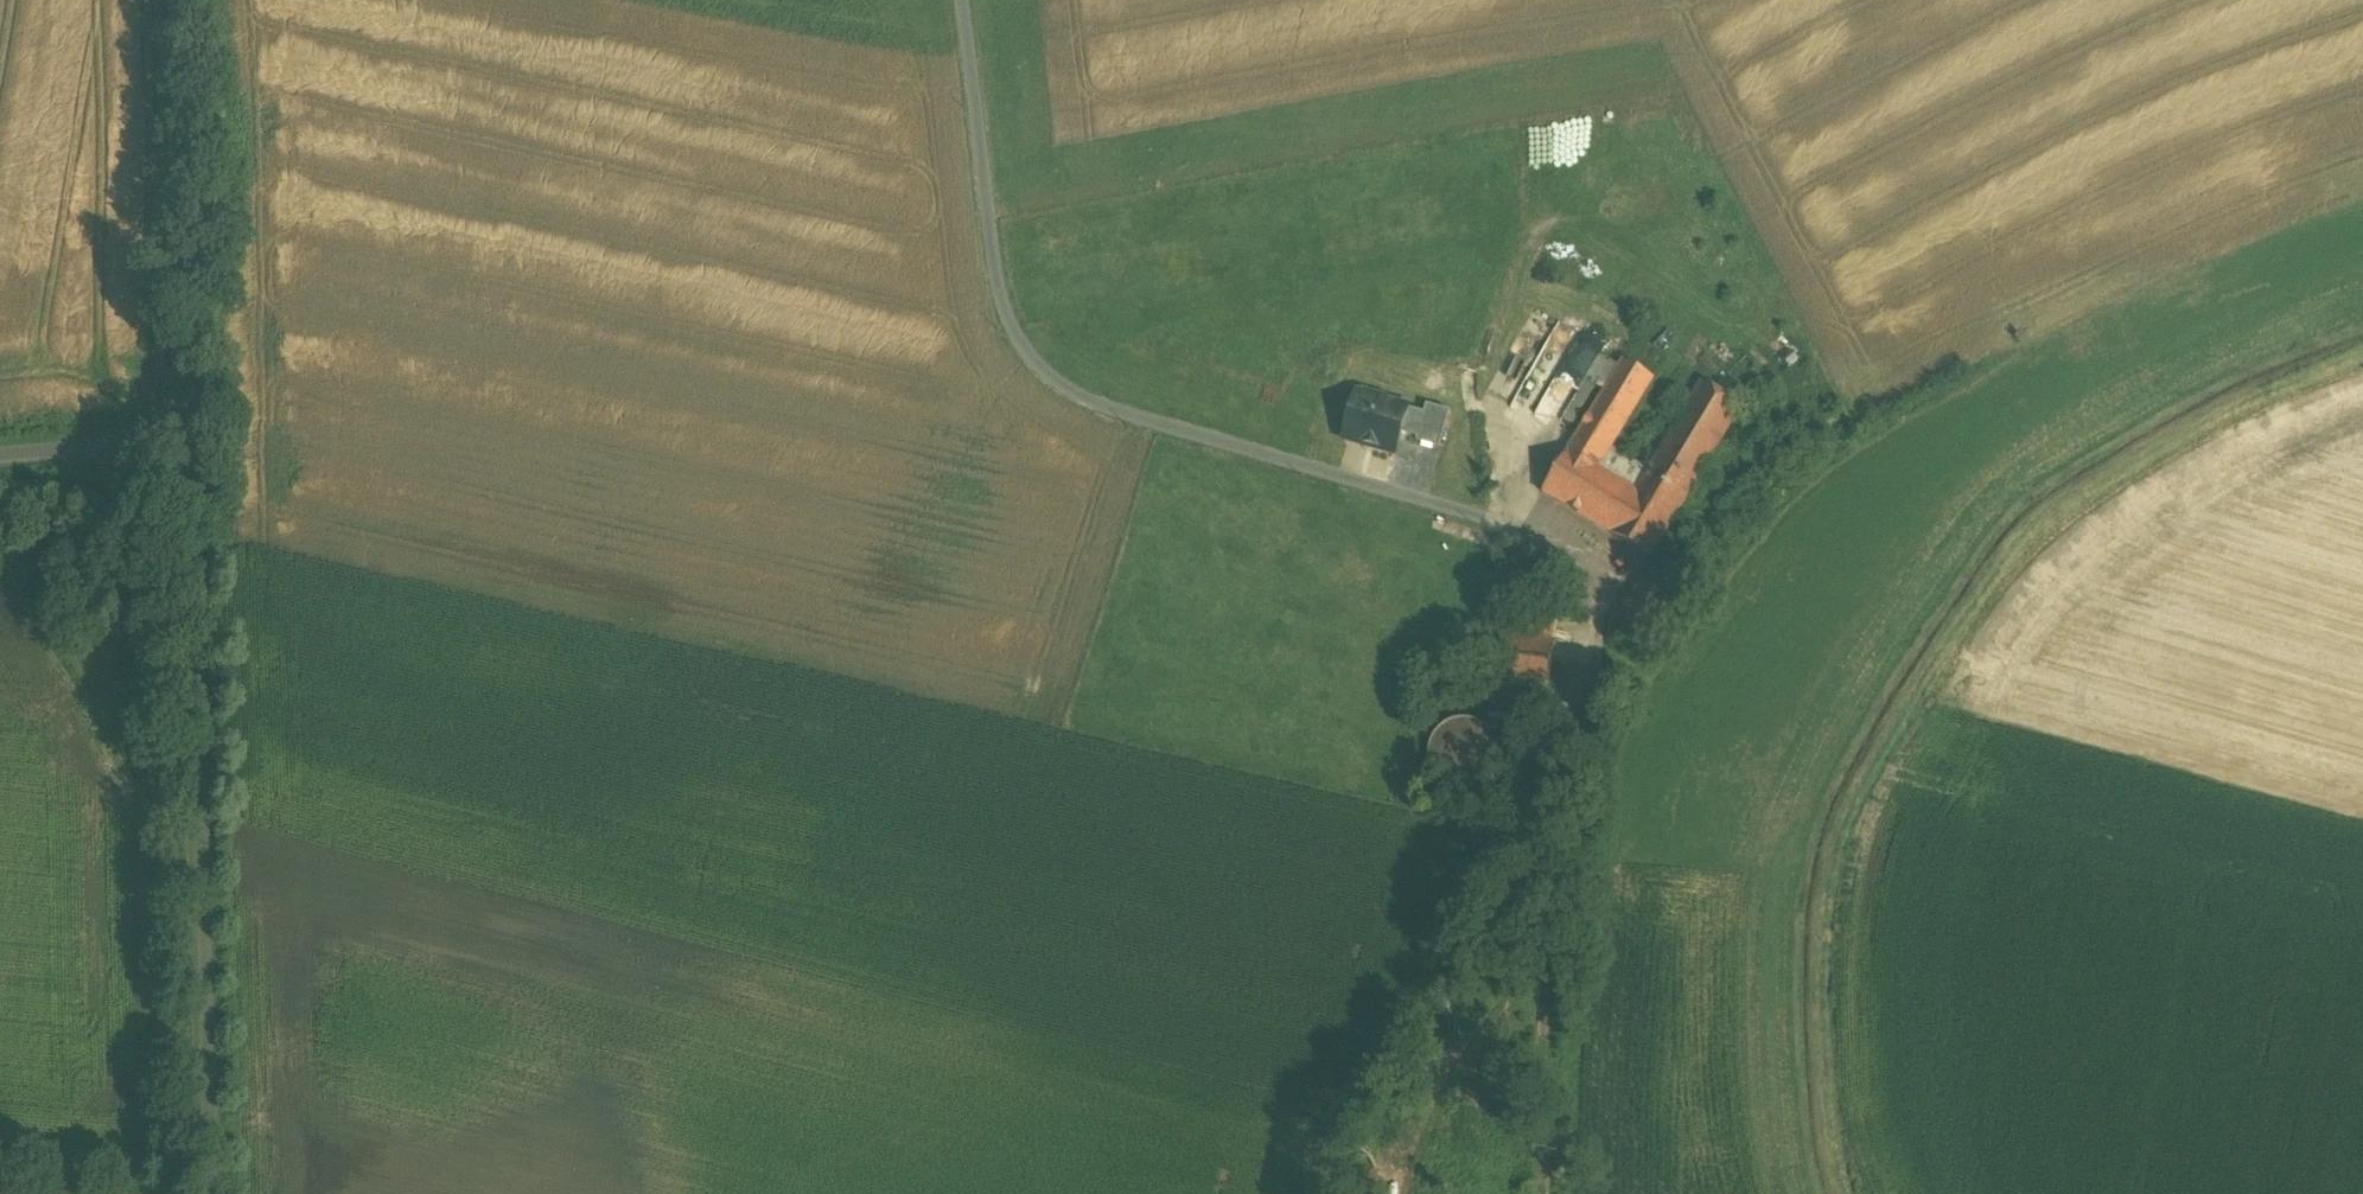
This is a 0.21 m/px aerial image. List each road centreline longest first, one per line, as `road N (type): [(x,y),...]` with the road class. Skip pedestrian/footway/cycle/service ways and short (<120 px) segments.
road 1 (unclassified): [(199,470),(218,1193)]
road 2 (unclassified): [(199,470),(191,123),(171,0)]
road 3 (unclassified): [(0,458),(199,470)]

